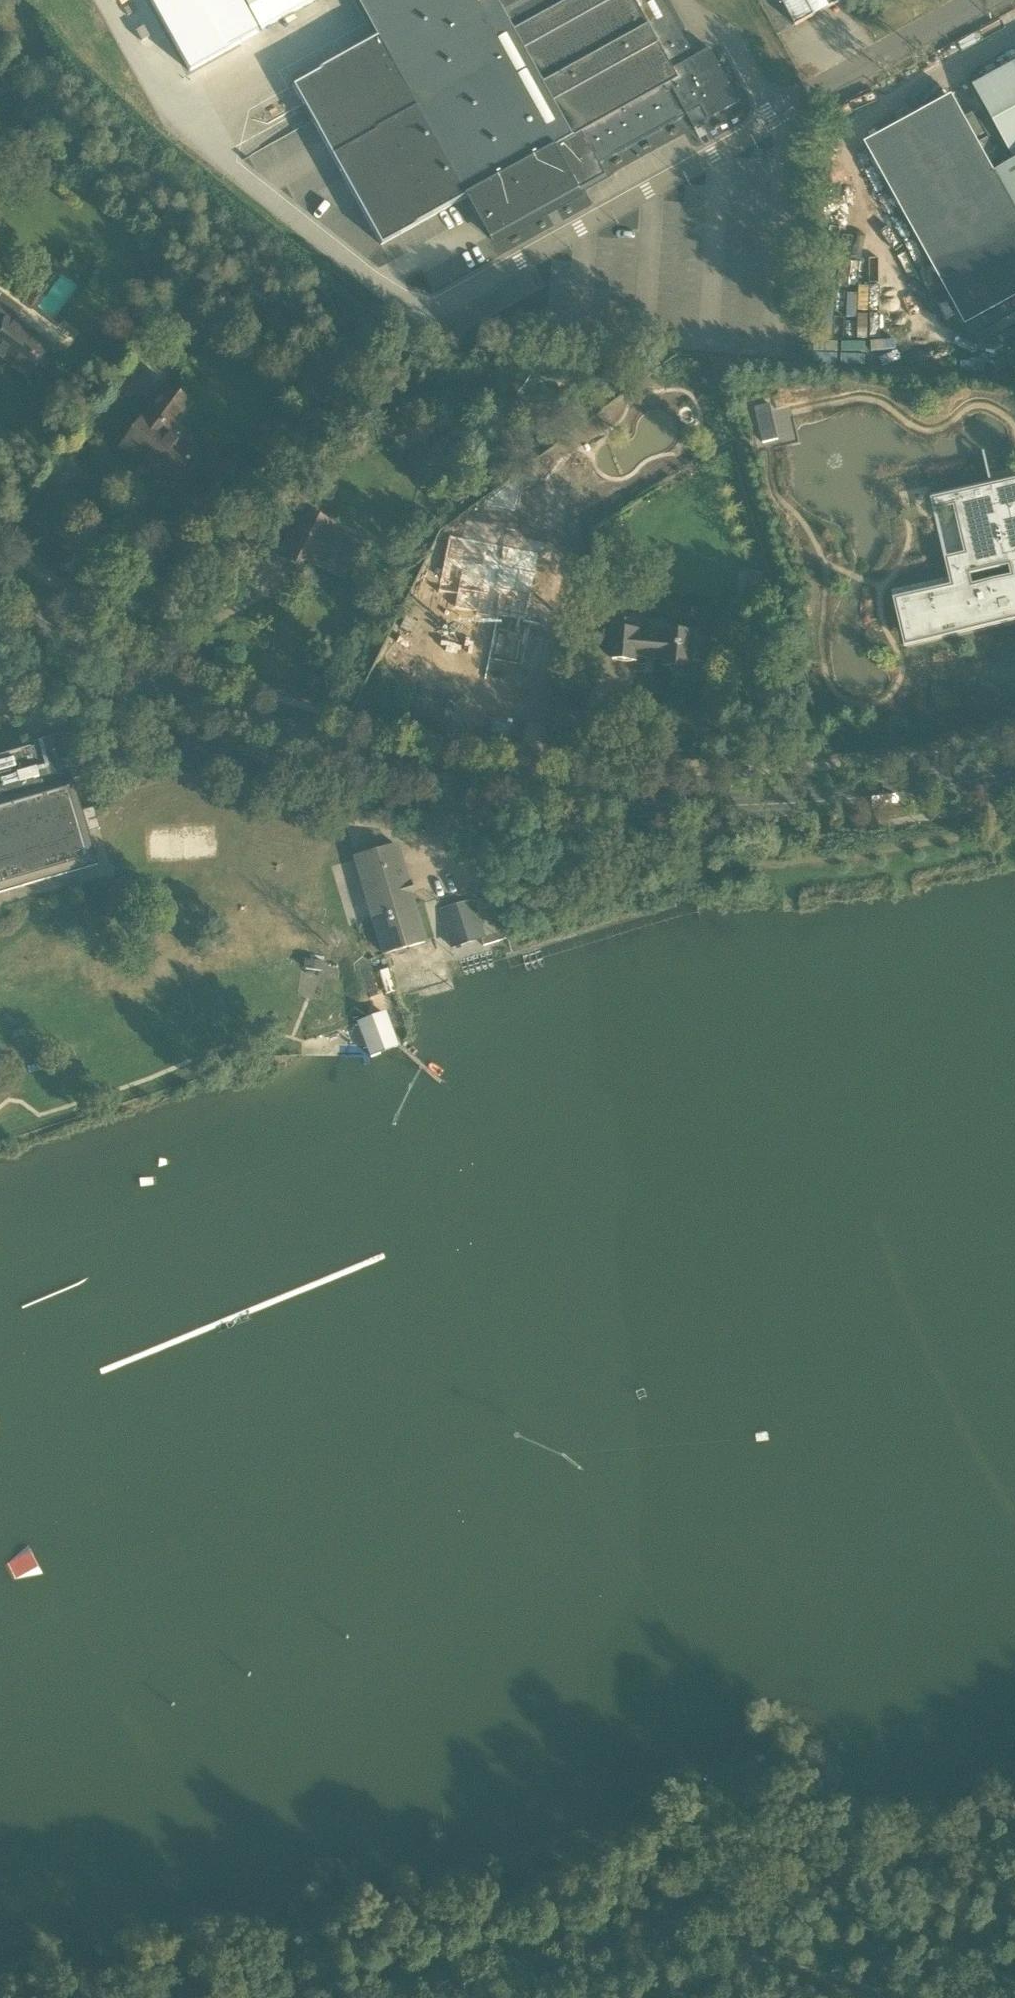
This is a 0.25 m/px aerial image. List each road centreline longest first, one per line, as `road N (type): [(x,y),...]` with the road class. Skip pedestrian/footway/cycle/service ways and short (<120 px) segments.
road 1 (tertiary): [(0,589),(107,660),(230,717),(340,757),(583,805),(827,801),(1014,769)]
road 2 (track): [(740,1966),(895,1997)]
road 3 (unclassified): [(854,77),(990,0)]

